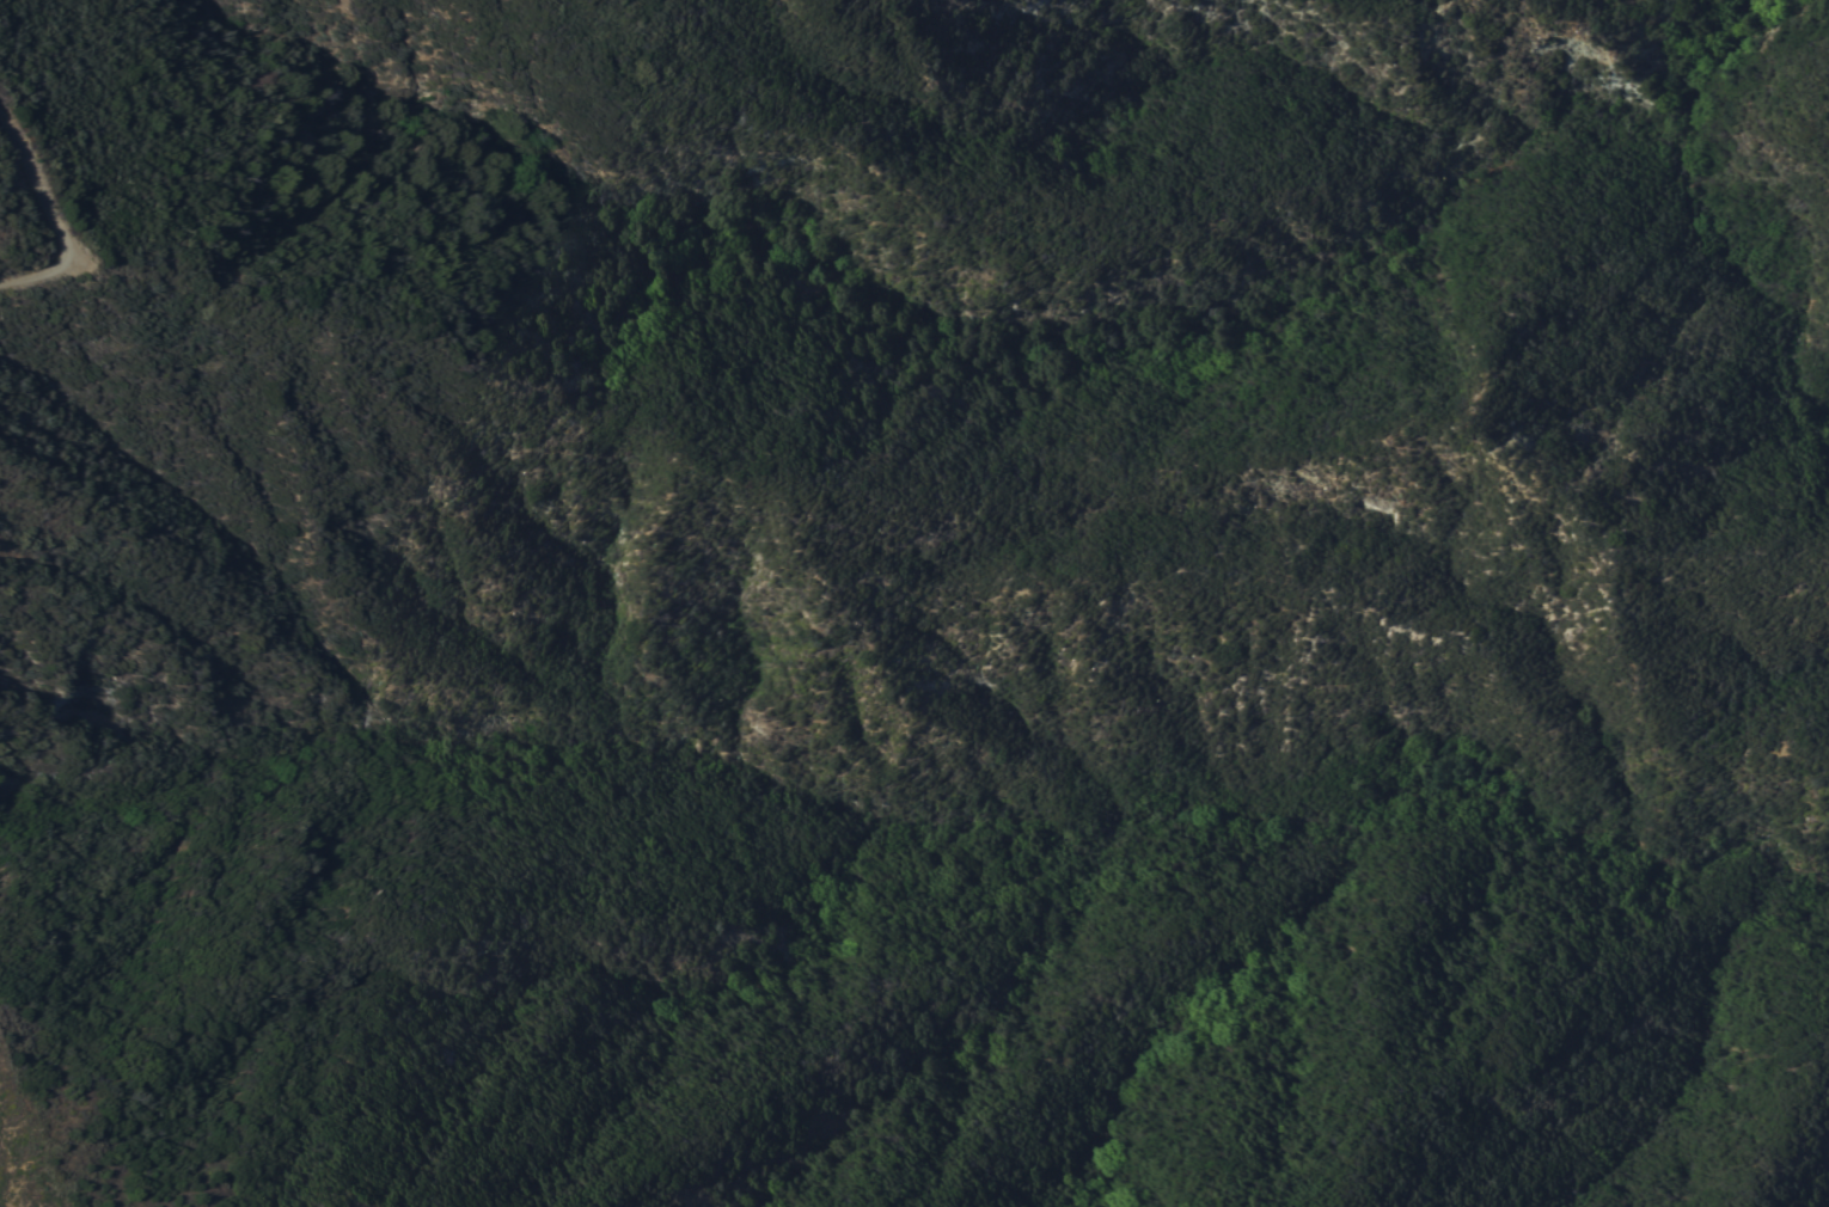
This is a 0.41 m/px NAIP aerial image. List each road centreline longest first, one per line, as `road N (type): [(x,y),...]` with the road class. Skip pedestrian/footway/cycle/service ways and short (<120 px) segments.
road 1 (track): [(0,104),(66,241),(62,262),(49,272),(0,286)]

